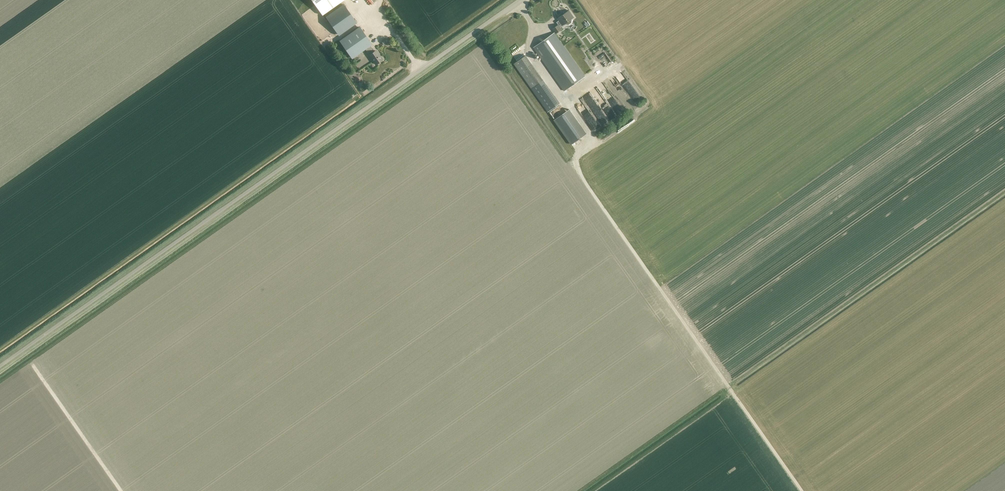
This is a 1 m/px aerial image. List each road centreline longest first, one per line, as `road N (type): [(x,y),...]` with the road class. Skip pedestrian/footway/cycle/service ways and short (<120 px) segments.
road 1 (unclassified): [(0,366),(520,0)]
road 2 (track): [(802,490),(575,158)]
road 3 (track): [(33,365),(121,490)]

